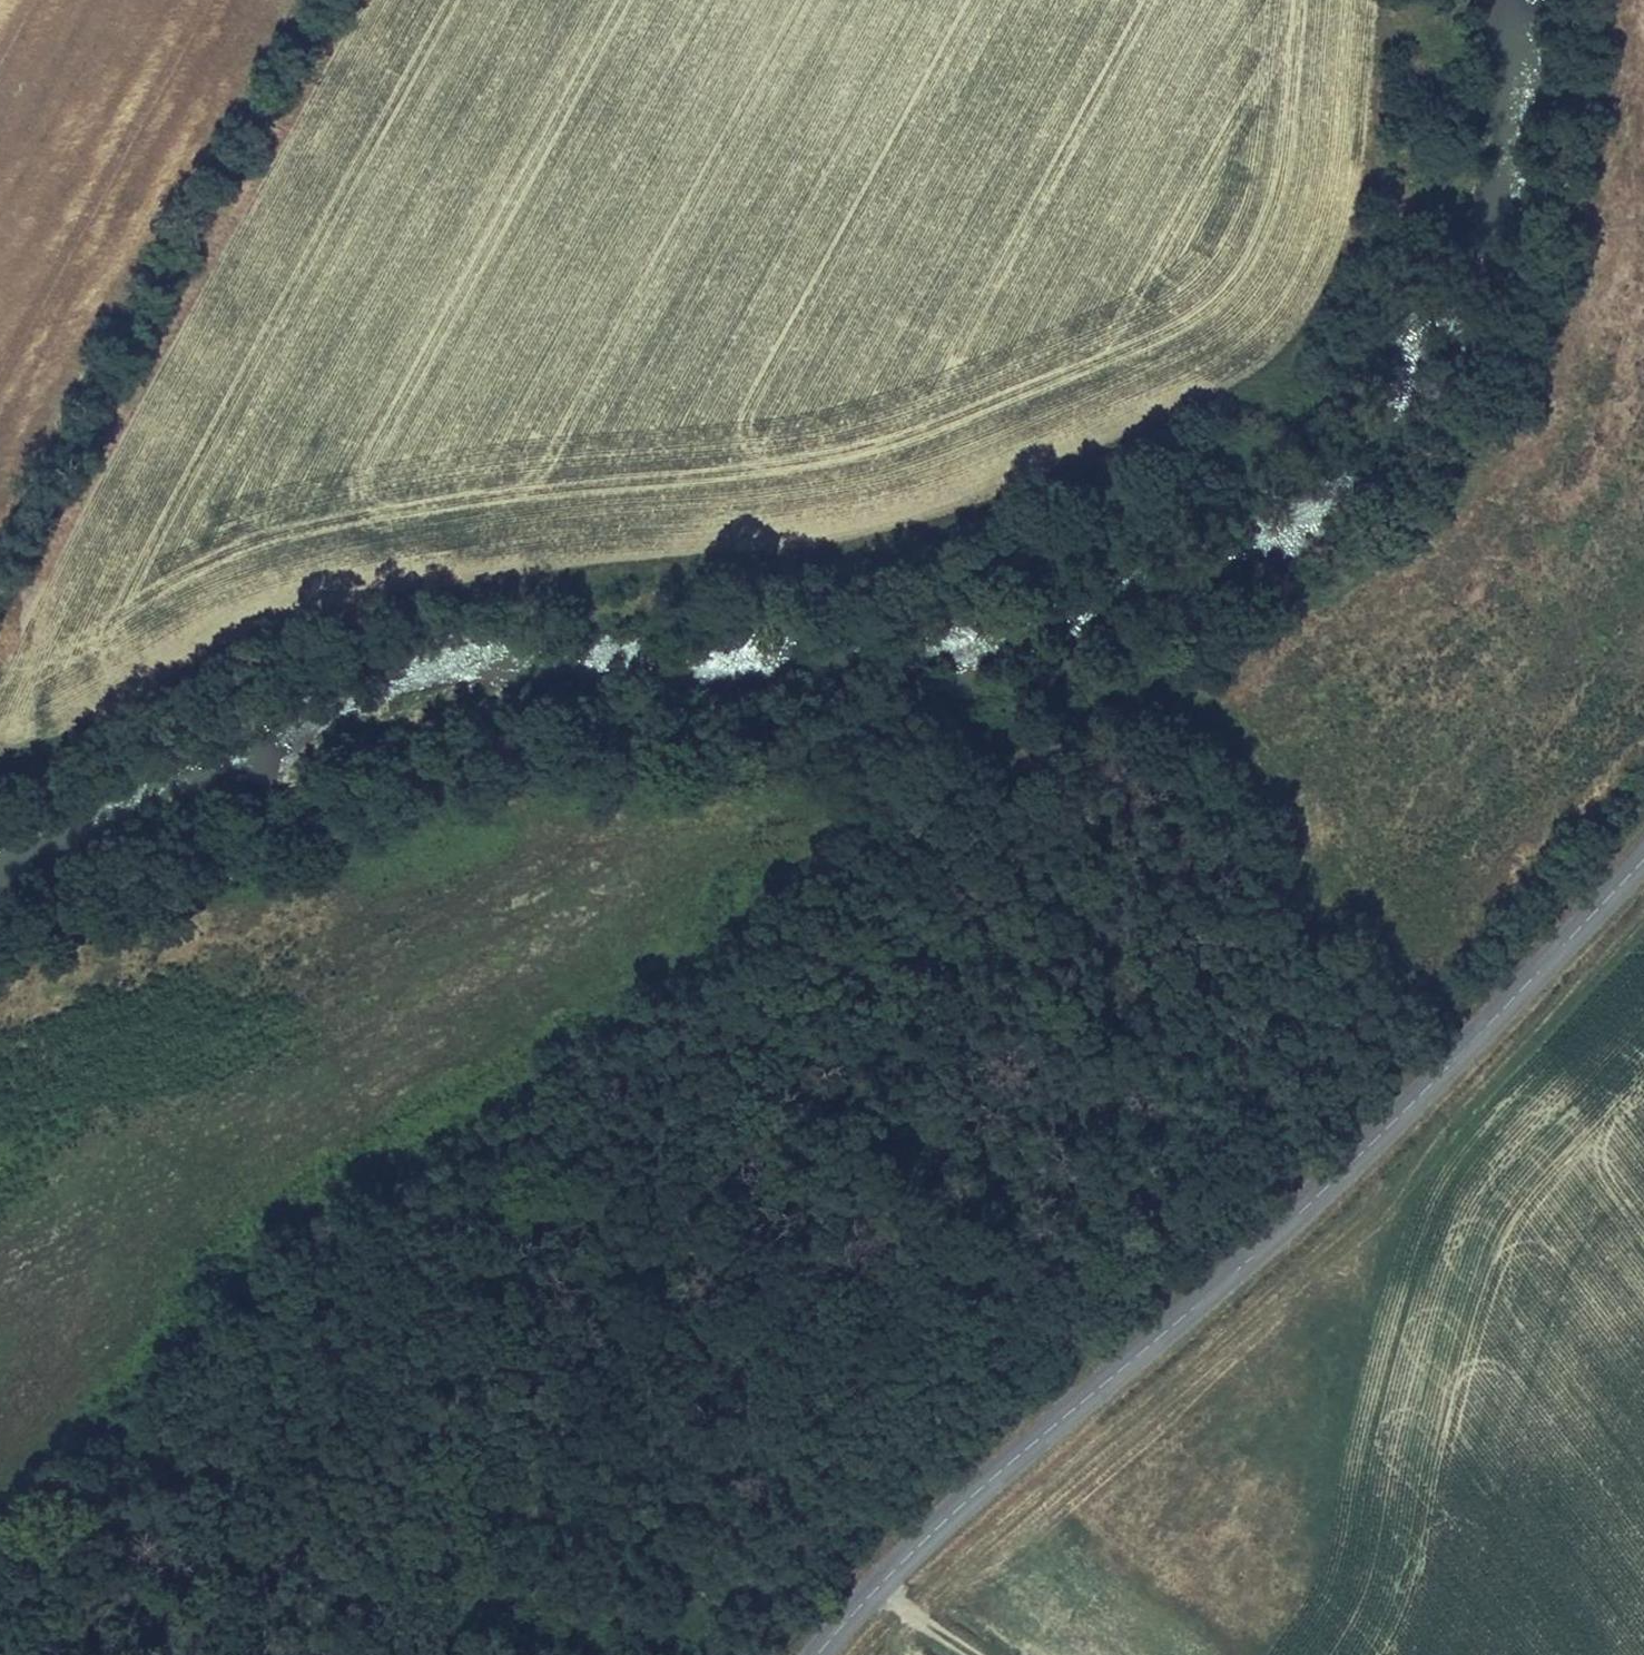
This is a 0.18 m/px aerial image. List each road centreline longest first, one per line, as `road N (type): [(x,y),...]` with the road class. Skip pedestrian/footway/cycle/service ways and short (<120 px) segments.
road 1 (tertiary): [(818,1654),(929,1535),(1247,1258),(1643,855)]
road 2 (track): [(877,1588),(976,1654)]

